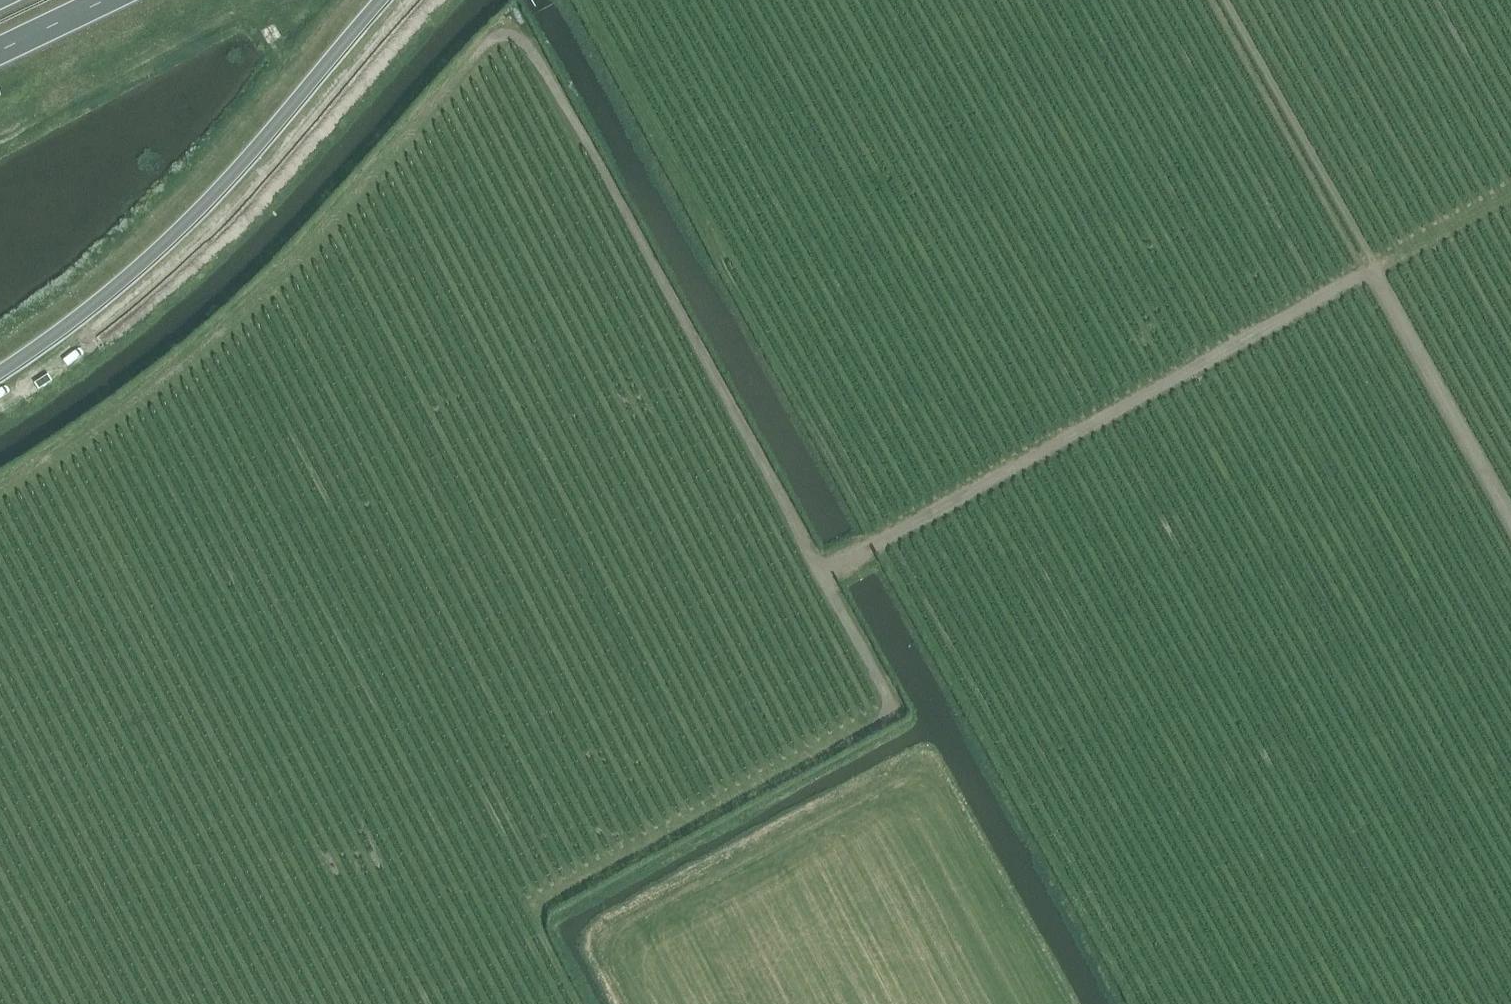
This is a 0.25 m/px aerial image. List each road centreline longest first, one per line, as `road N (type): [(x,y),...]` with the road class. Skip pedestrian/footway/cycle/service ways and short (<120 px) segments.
road 1 (trunk): [(0,372),(75,319),(173,232),(380,0)]

